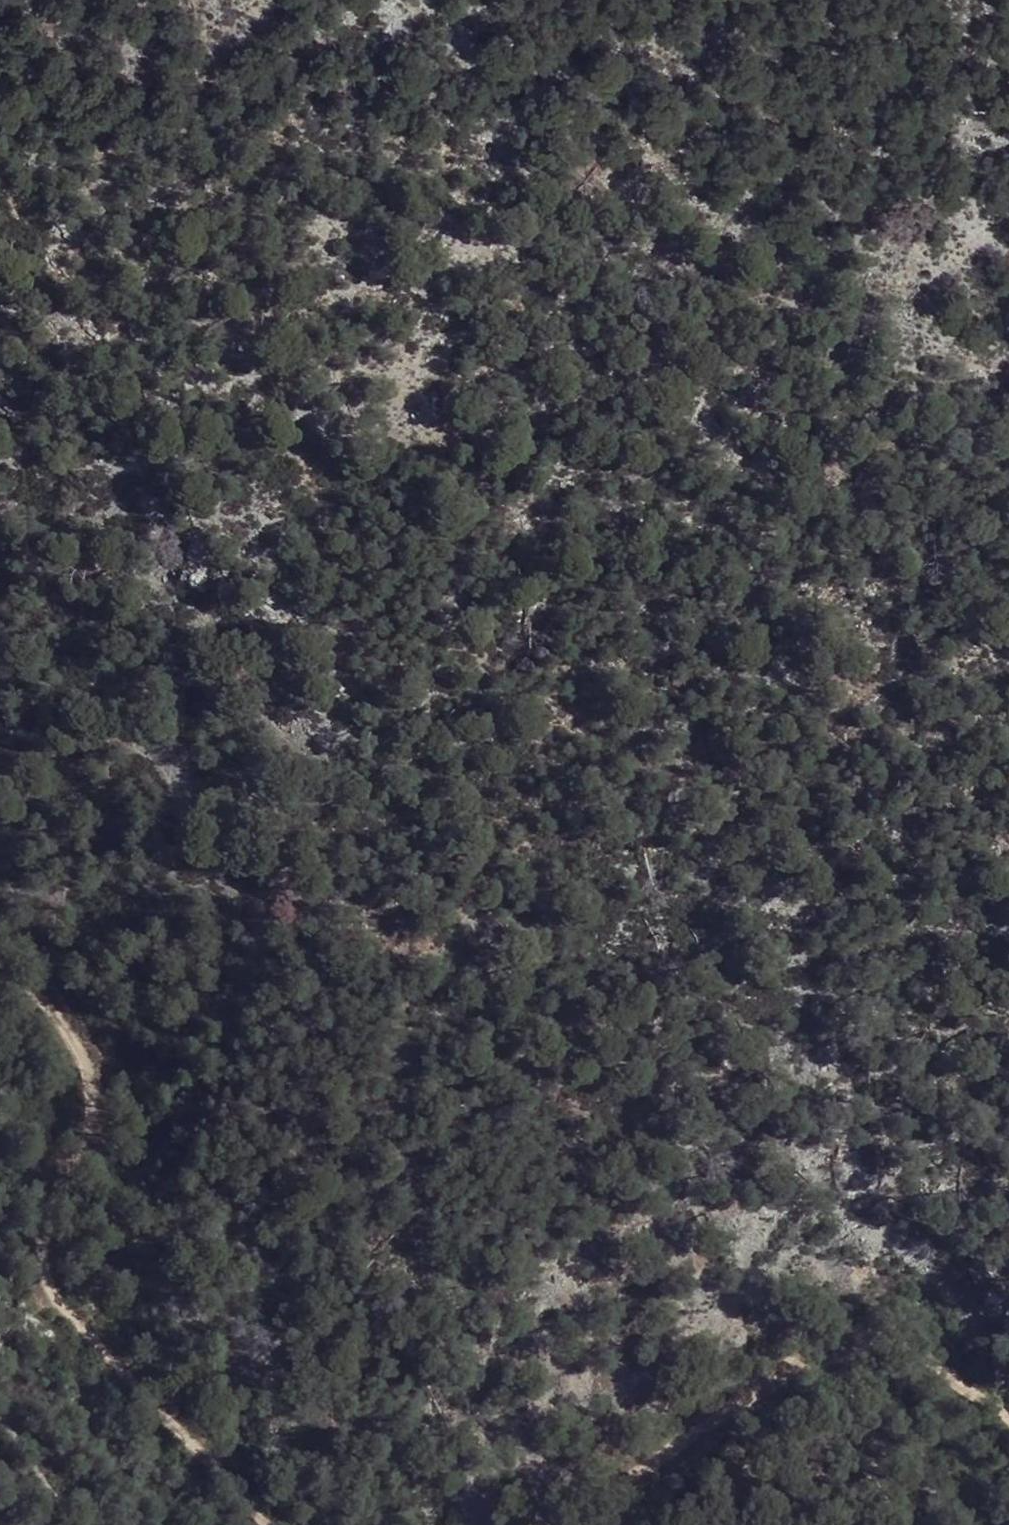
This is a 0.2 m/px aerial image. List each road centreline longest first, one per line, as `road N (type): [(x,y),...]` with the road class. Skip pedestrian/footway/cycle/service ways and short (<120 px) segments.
road 1 (track): [(318,1524),(148,1409),(103,1356),(74,1302),(55,1208),(98,1105),(94,1072),(42,988),(0,965)]
road 2 (track): [(1008,1395),(922,1365),(860,1371),(723,1470),(610,1524)]

